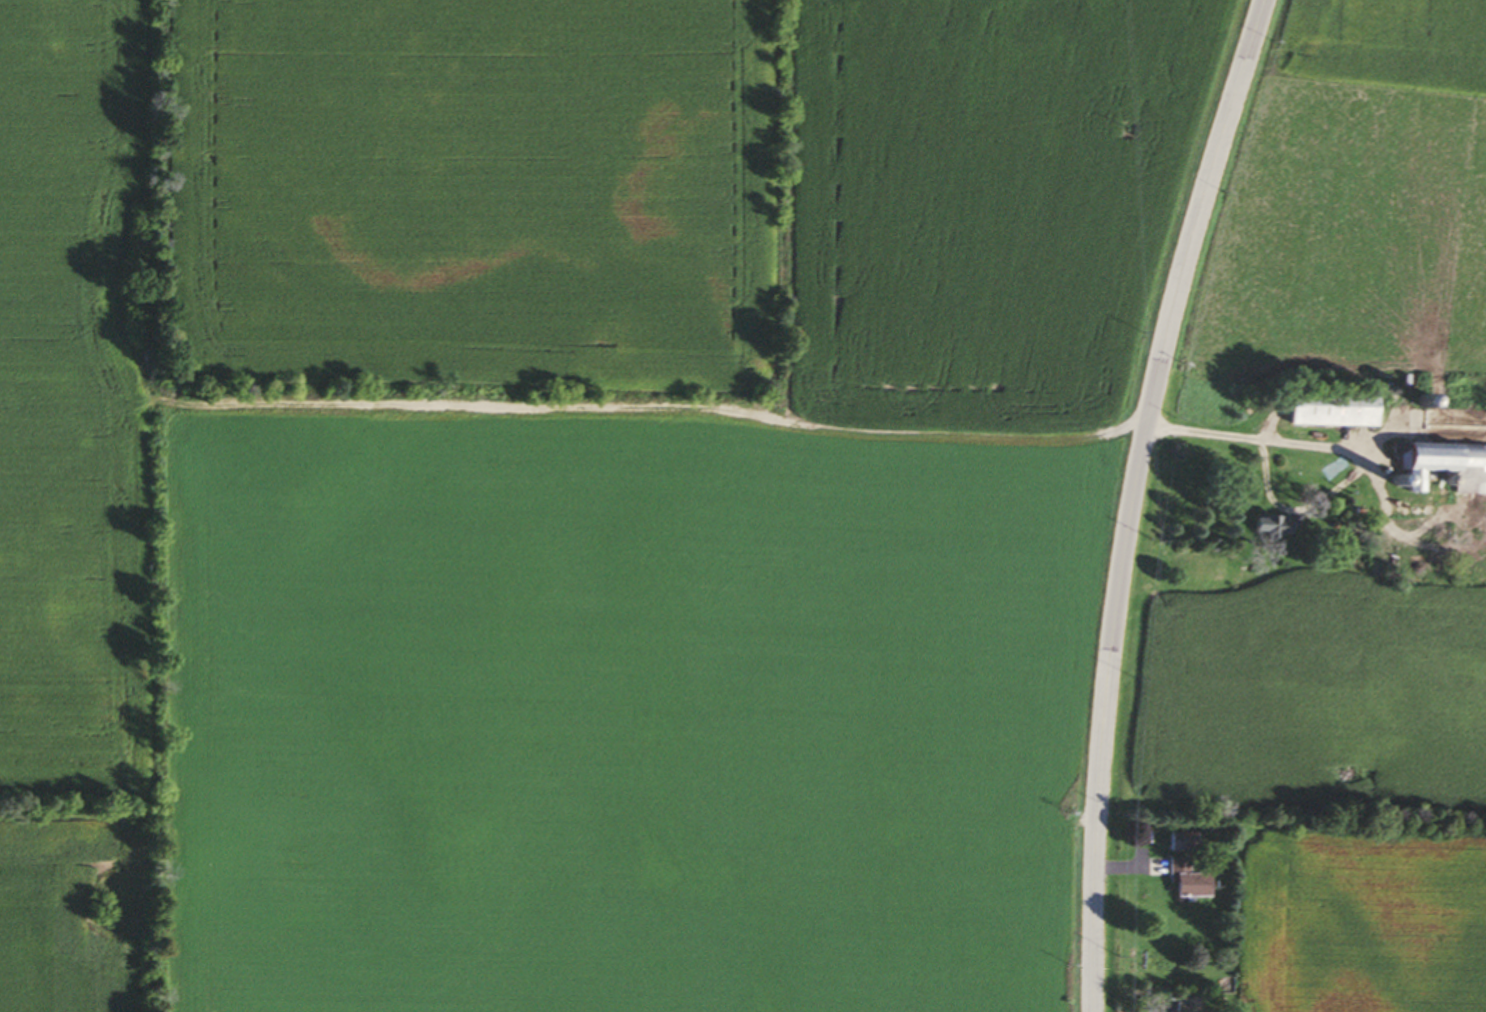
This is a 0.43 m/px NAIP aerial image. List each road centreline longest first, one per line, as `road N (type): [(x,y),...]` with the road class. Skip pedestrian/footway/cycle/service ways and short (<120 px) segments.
road 1 (tertiary): [(1094,1011),(1106,711),(1135,495),(1185,266),(1266,0)]

